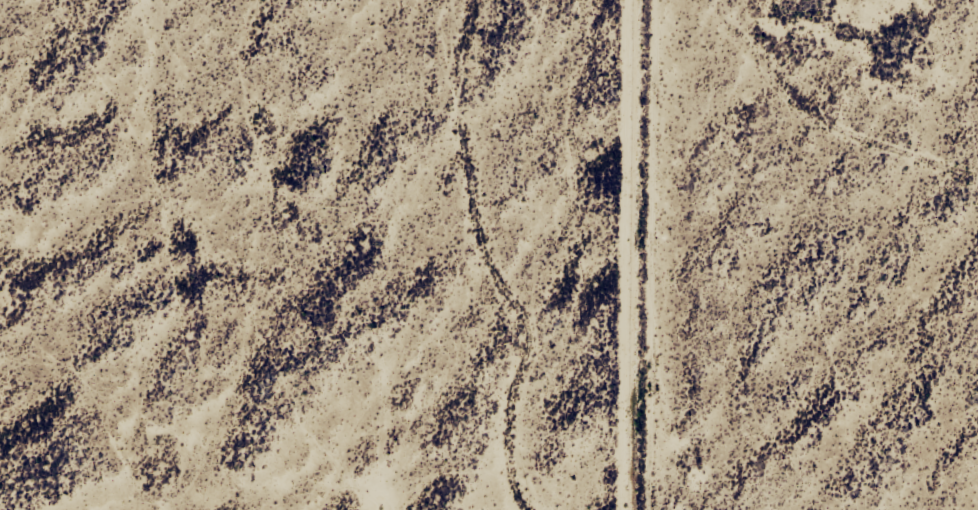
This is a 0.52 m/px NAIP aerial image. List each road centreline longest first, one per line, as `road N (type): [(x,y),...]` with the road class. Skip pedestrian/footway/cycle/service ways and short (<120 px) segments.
road 1 (track): [(622,509),(627,0)]

